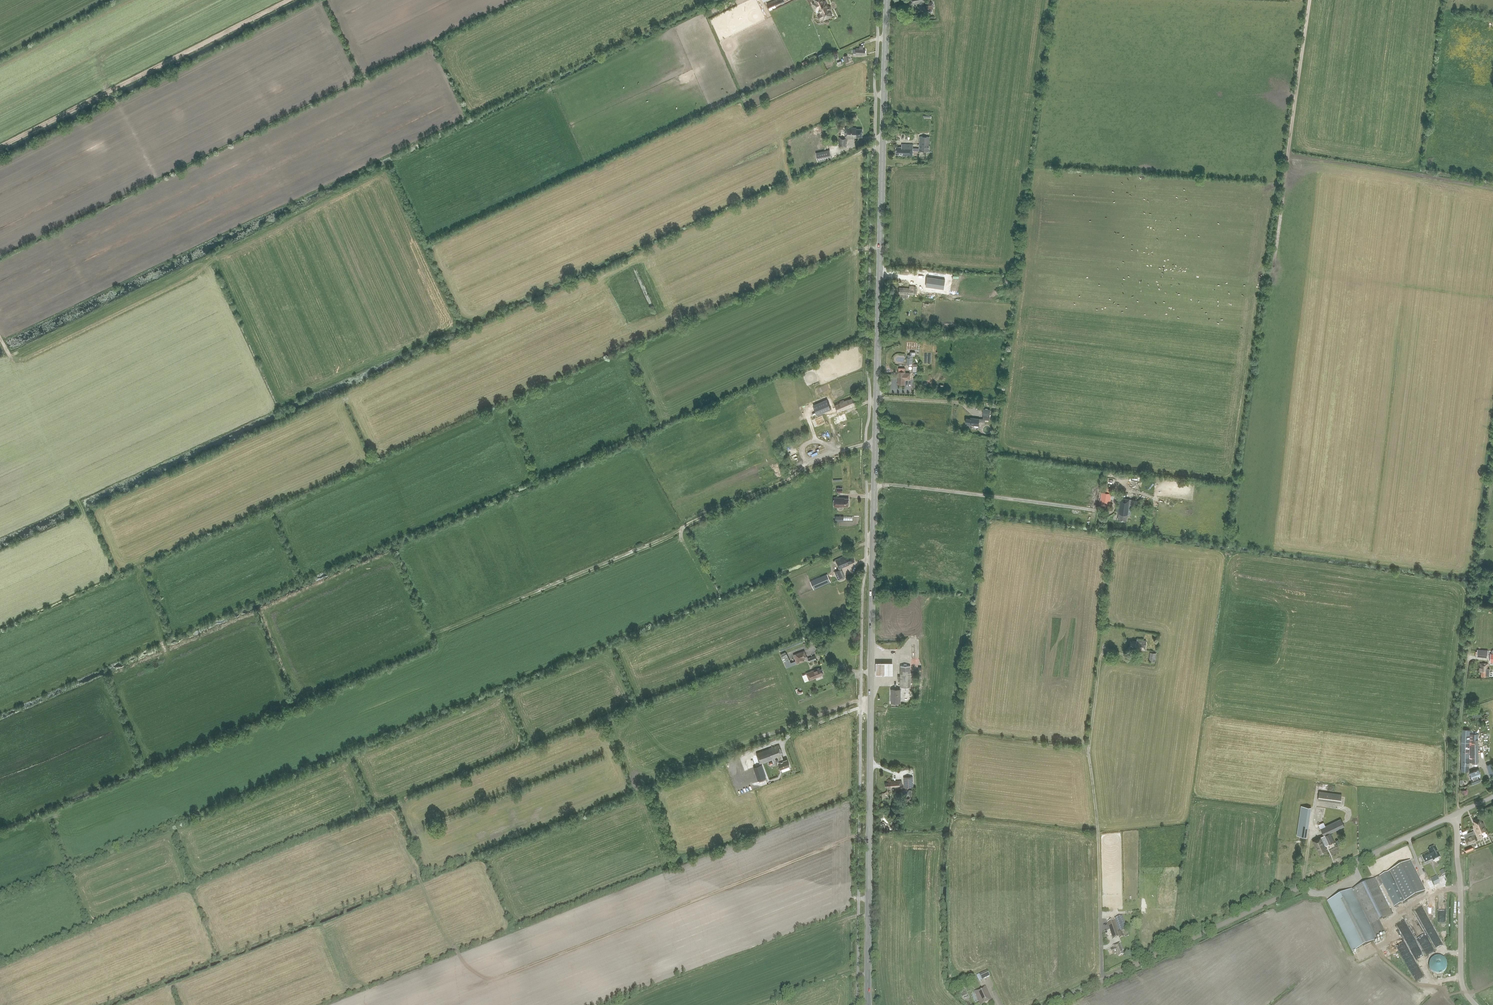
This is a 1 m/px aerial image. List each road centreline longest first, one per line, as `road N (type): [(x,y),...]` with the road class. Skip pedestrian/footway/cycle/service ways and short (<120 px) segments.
road 1 (primary): [(877,1004),(869,970),(869,647),(888,0)]
road 2 (unclassified): [(1047,1004),(1492,797)]
road 3 (track): [(1456,814),(1492,467)]
road 4 (track): [(1105,979),(1088,753),(1104,648)]
road 5 (unclassified): [(859,672),(861,1004)]
road 6 (track): [(1097,509),(874,484)]

